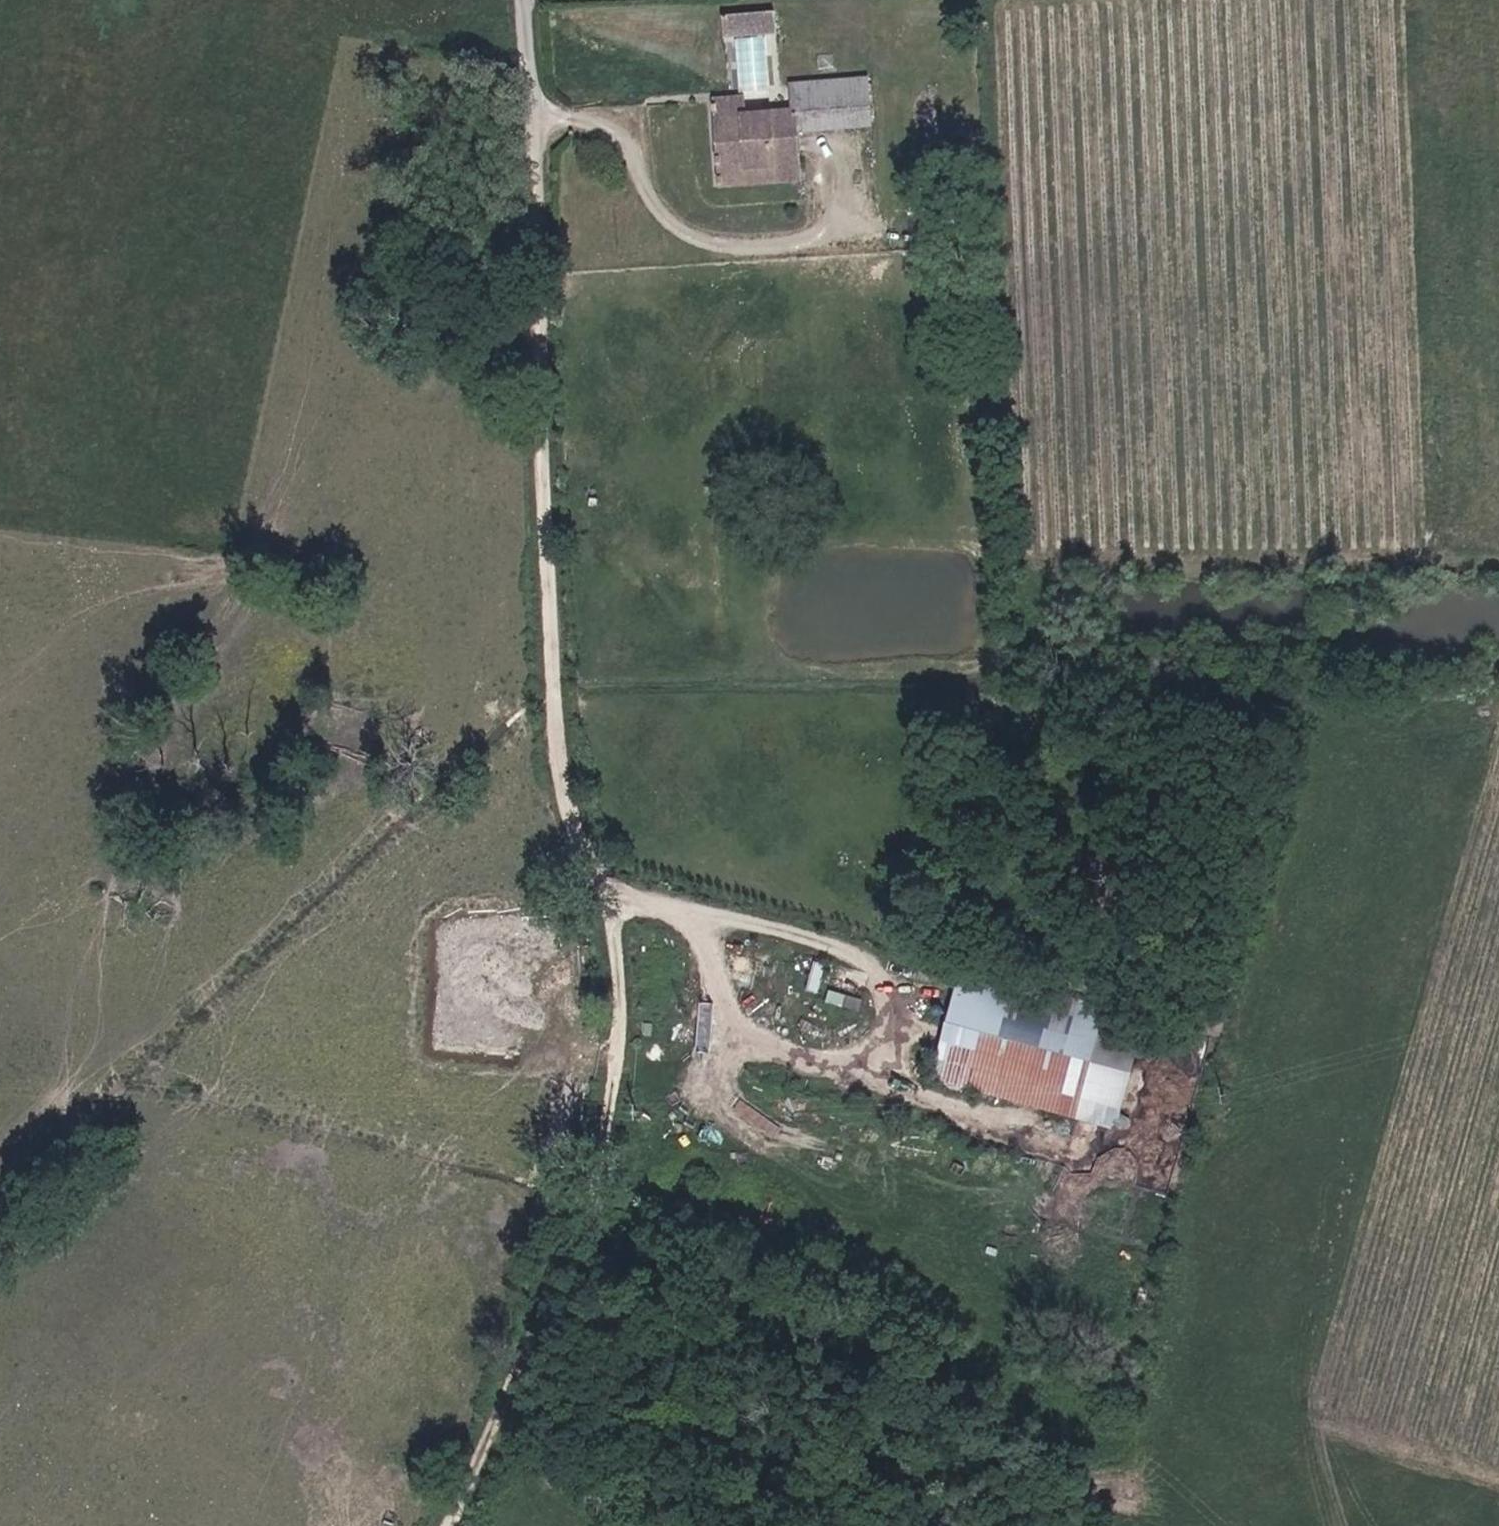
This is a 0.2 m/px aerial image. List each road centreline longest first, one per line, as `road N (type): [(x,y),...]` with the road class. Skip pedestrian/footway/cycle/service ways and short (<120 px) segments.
road 1 (track): [(451,1525),(524,1387),(607,1121),(616,955),(569,824),(535,141)]
road 2 (unclassified): [(535,141),(525,0)]

